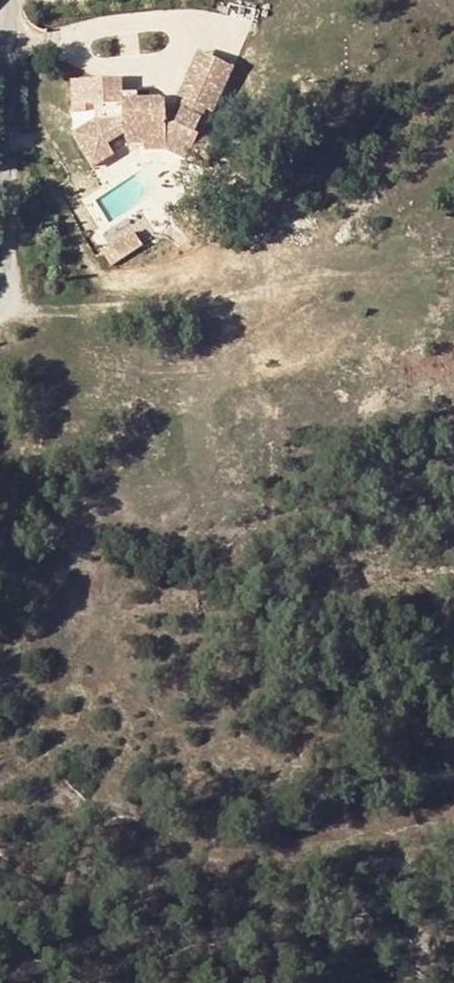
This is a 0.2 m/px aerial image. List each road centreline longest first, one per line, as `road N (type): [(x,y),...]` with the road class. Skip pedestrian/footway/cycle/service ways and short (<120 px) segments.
road 1 (residential): [(15,0),(9,283),(0,306)]

